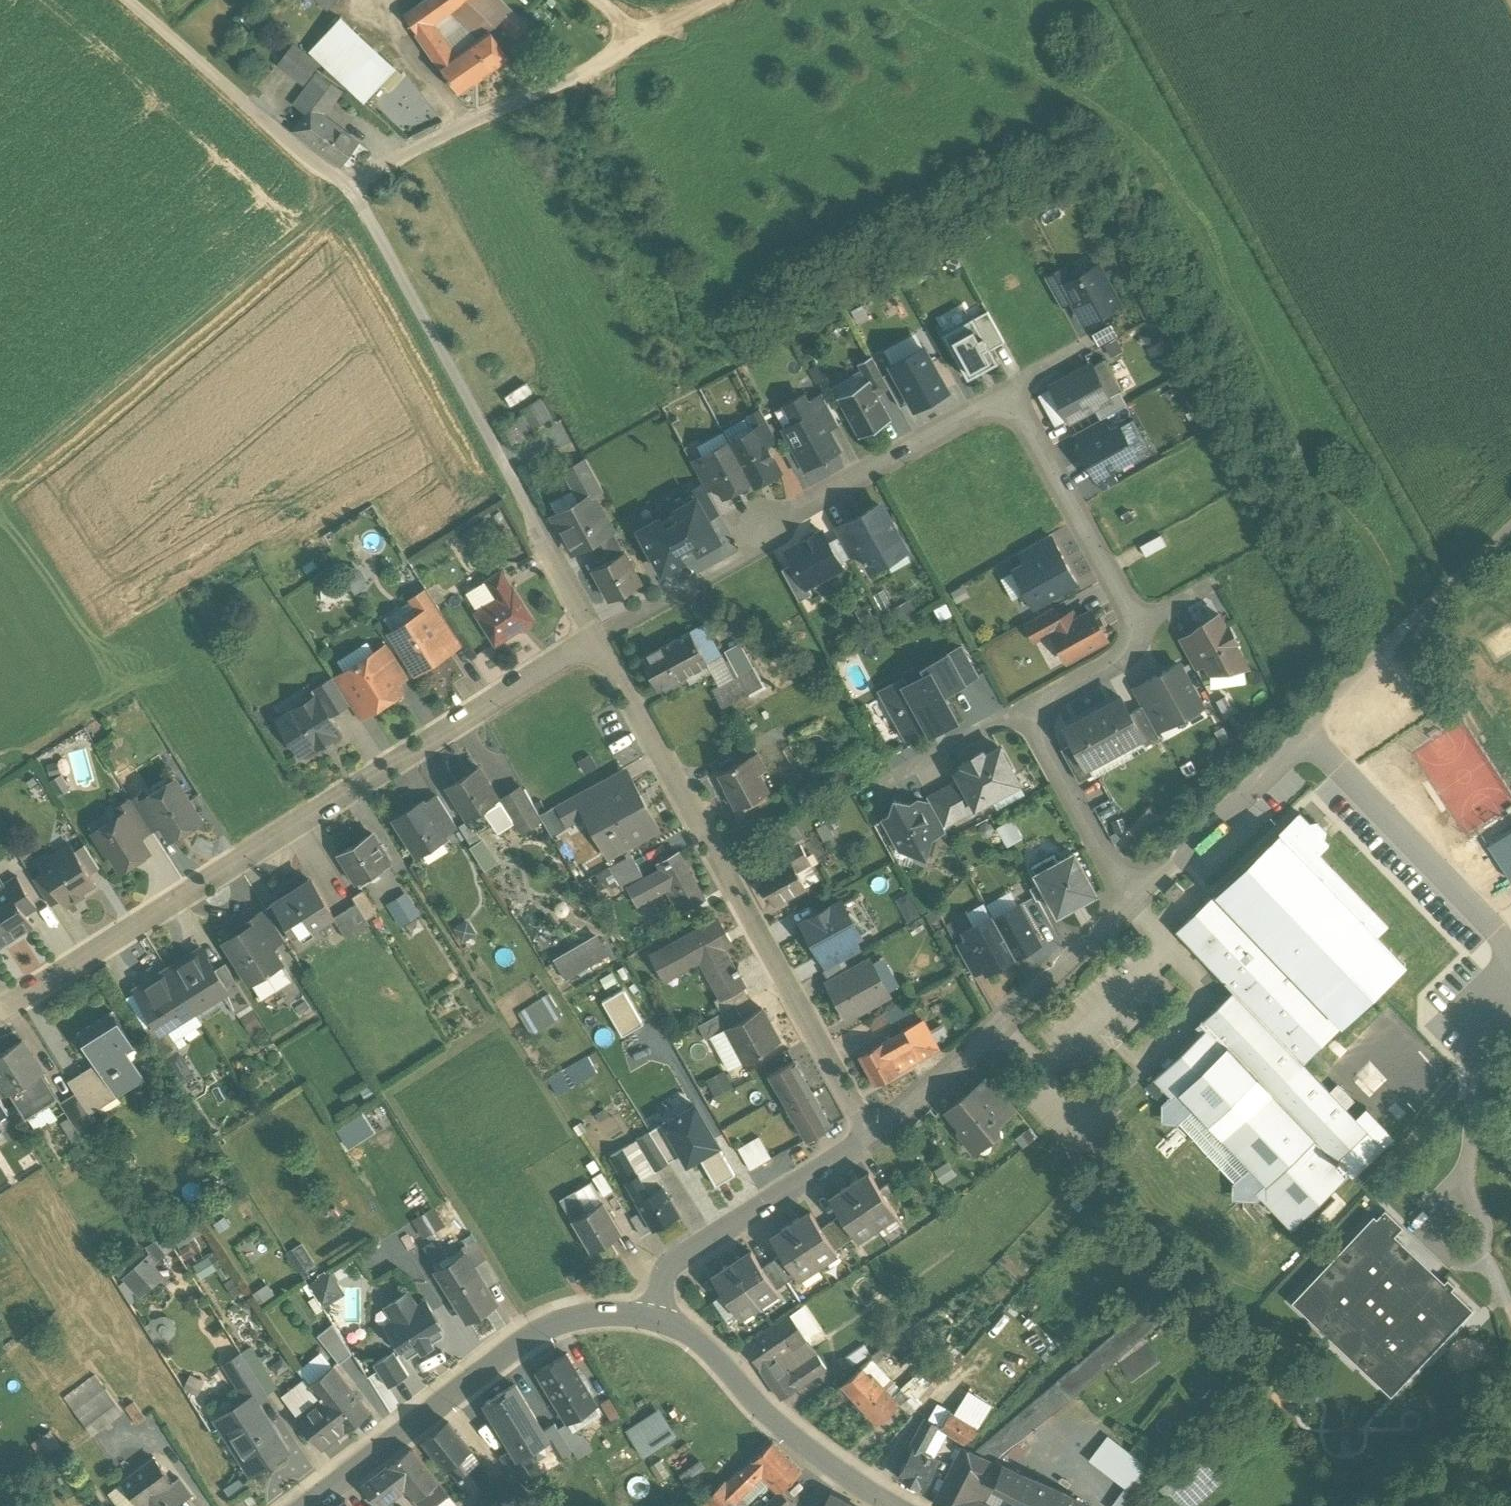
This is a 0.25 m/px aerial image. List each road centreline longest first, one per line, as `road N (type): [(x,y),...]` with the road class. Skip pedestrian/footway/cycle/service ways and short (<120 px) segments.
road 1 (residential): [(594,639),(743,560),(761,526),(1007,394),(1137,624),(1136,650),(1029,709)]
road 2 (track): [(1023,0),(1048,68),(1122,138),(1189,224),(1378,586),(1397,639)]
road 3 (residential): [(0,1030),(594,639)]
road 4 (residential): [(872,1144),(594,639)]
road 5 (track): [(0,481),(337,206),(354,183)]
road 6 (residential): [(313,1505),(542,1330),(652,1313)]
road 7 (residential): [(872,1144),(1129,906)]
road 8 (residential): [(1129,906),(1308,740),(1355,682)]
road 9 (residential): [(652,1313),(685,1335),(792,1441),(896,1505)]
road 10 (unclassified): [(126,0),(325,171),(354,183)]
road 11 (residential): [(872,1144),(681,1260),(652,1313)]
road 12 (unclassified): [(488,427),(354,183)]
road 13 (residential): [(594,639),(488,427)]
road 14 (residential): [(1029,709),(1124,883),(1129,906)]
road 15 (unclassified): [(1355,682),(1510,534)]
road 16 (residential): [(1029,709),(865,792)]

